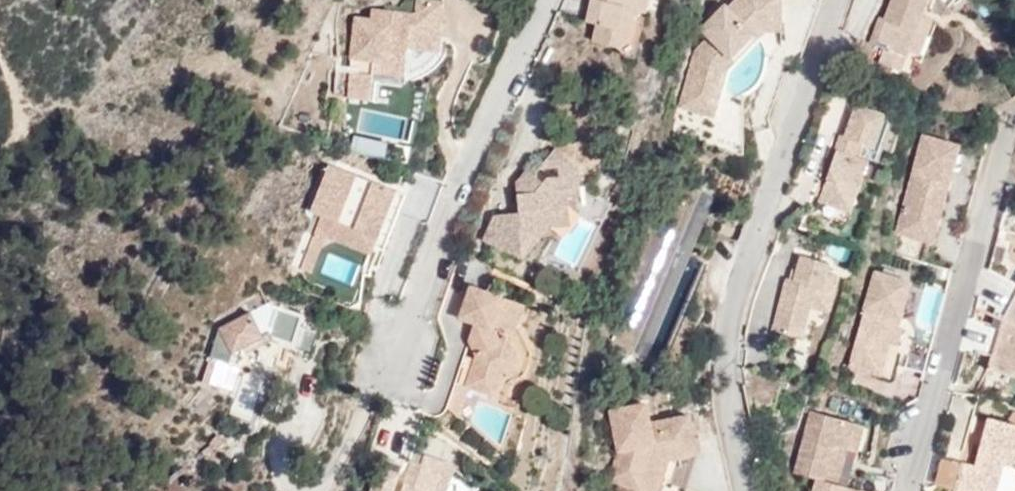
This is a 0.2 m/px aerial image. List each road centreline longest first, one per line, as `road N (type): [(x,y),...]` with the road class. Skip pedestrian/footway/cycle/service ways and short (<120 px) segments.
road 1 (residential): [(834,0),(731,305),(725,392),(751,490)]
road 2 (residential): [(396,366),(465,163),(544,0)]
road 3 (residential): [(909,490),(1001,140),(1014,117)]

